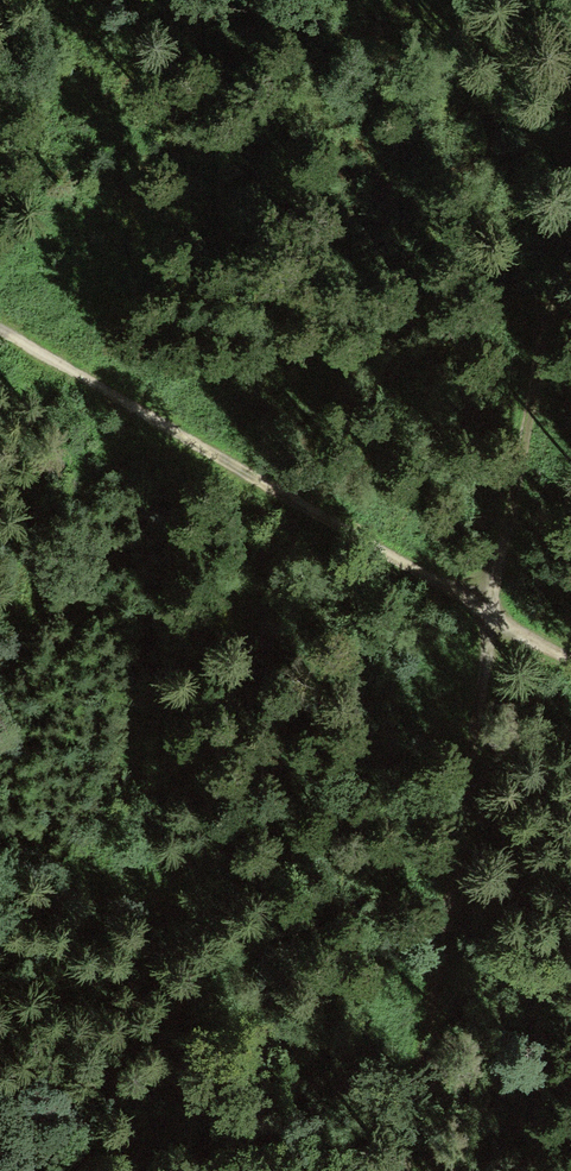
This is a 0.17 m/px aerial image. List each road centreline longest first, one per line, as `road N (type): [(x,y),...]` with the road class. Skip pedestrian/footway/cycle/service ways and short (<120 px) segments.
road 1 (track): [(397,1170),(493,614),(570,229)]
road 2 (track): [(570,659),(0,326)]

